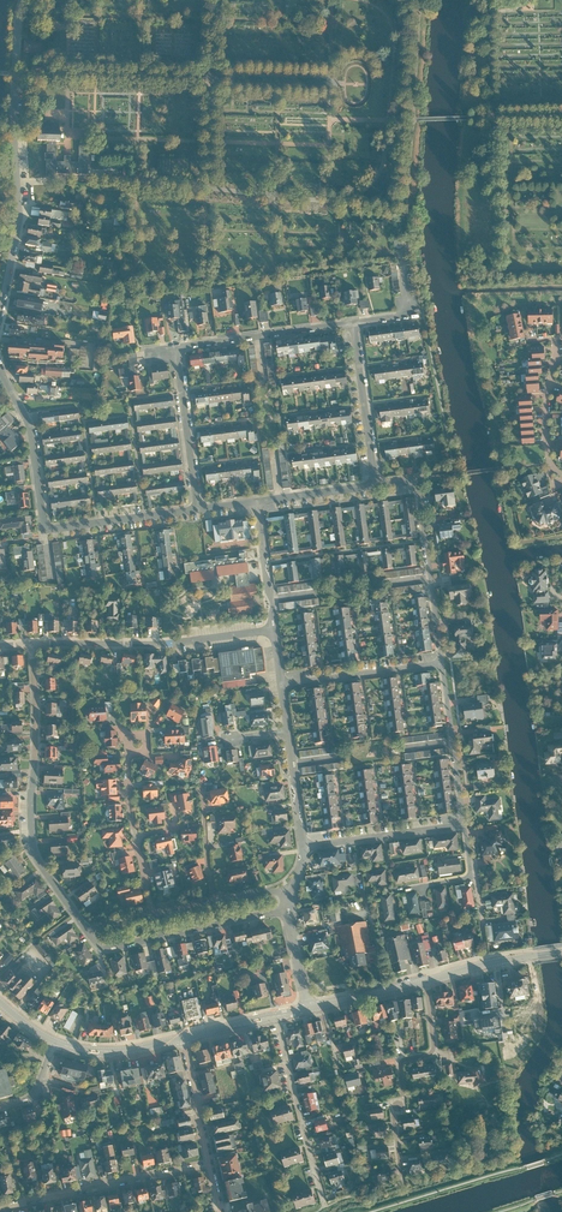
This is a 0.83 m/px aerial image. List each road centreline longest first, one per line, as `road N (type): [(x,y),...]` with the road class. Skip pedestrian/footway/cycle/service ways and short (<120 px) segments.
road 1 (residential): [(21,0),(19,214),(0,317)]
road 2 (residential): [(32,644),(33,843),(87,931)]
road 3 (residential): [(274,630),(171,643),(32,644)]
road 4 (residential): [(424,979),(434,1054),(401,1069),(403,1099),(394,1114),(403,1186)]
road 5 (residential): [(0,1208),(210,1164)]
road 6 (residential): [(87,931),(105,949),(290,911)]
road 7 (residential): [(275,1015),(325,1207)]
road 8 (residential): [(417,479),(442,664)]
road 9 (residential): [(354,323),(176,347)]
road 10 (residential): [(0,367),(31,430),(47,529)]
road 11 (residential): [(354,323),(375,486)]
road 12 (residential): [(176,347),(198,509)]
road 13 (residential): [(442,664),(464,825)]
road 14 (residential): [(442,664),(282,686)]
road 15 (residential): [(464,825),(304,846)]
road 16 (residential): [(198,509),(47,529)]
road 17 (tertiary): [(561,952),(424,979)]
road 18 (tertiary): [(182,1037),(108,1051),(54,1041)]
road 19 (residential): [(182,1037),(210,1164)]
road 20 (residential): [(258,501),(274,630)]
road 21 (residential): [(556,362),(546,436),(549,464),(561,476)]

